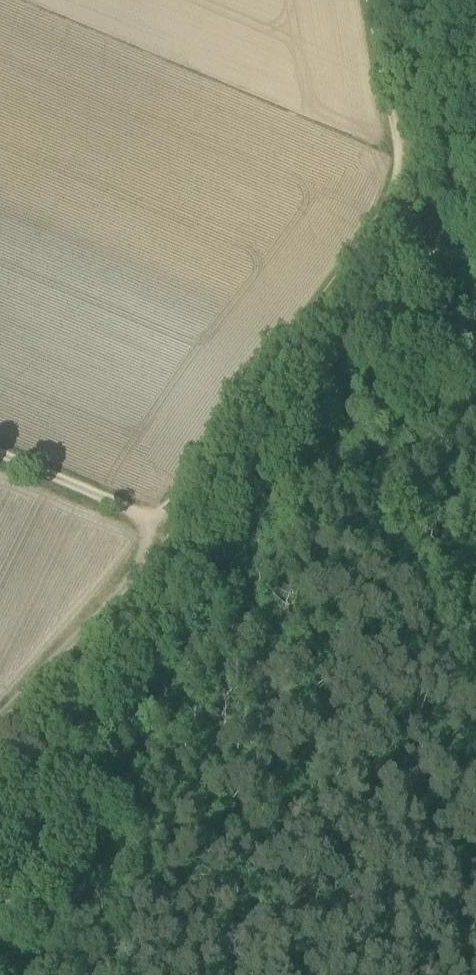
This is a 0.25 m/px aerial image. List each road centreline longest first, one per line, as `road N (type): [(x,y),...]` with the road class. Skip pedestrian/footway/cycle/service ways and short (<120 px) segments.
road 1 (track): [(0,909),(104,714),(293,398),(350,343),(412,251)]
road 2 (track): [(378,228),(147,519)]
road 3 (track): [(147,519),(138,567),(0,738)]
road 4 (track): [(376,0),(403,156),(378,228)]
road 5 (track): [(0,457),(147,519)]

